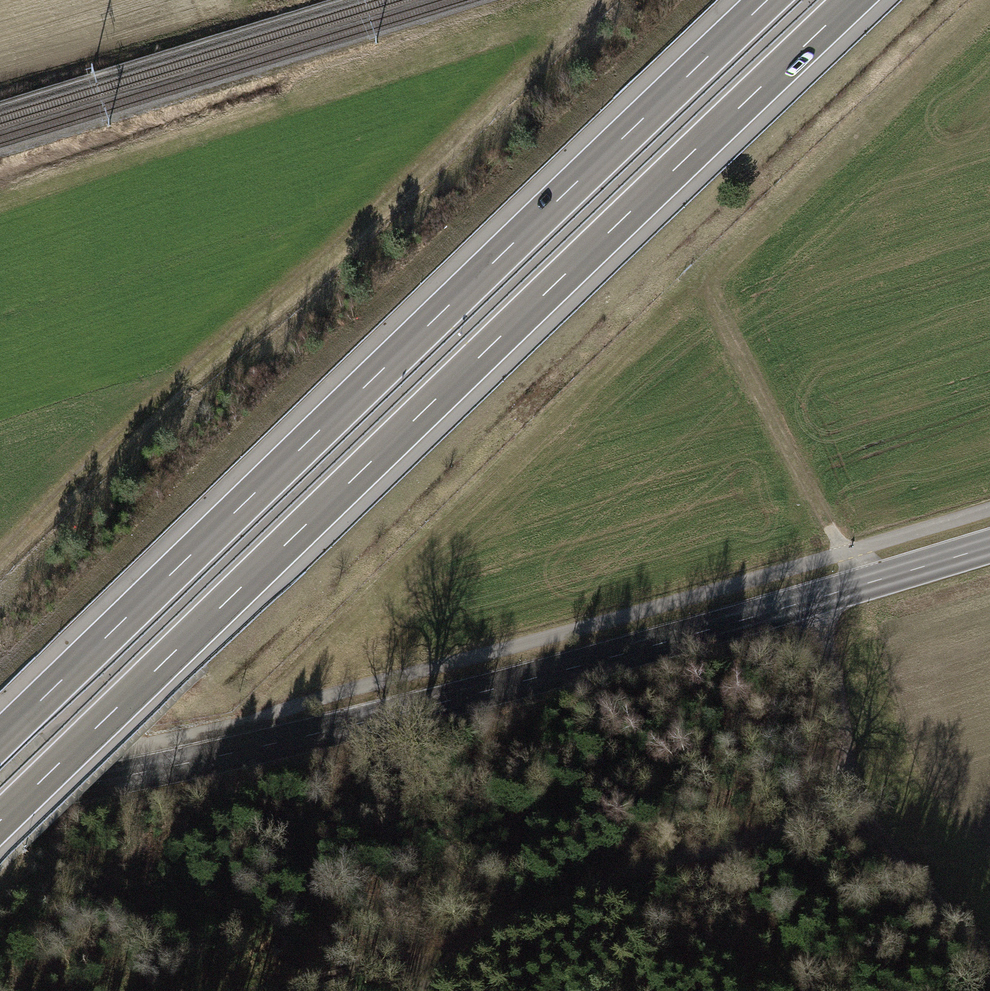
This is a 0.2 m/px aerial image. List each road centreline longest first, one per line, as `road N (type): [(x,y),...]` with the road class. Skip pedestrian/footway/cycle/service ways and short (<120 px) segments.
road 1 (motorway): [(0,821),(854,0)]
road 2 (motorway): [(769,0),(0,740)]
road 3 (primary): [(989,547),(218,757),(0,797)]
road 4 (track): [(0,563),(124,431),(364,225),(576,14)]
road 5 (track): [(866,584),(713,305),(712,285),(723,261),(983,0)]
road 6 (track): [(430,990),(438,956),(505,907),(852,815),(989,964)]
road 7 (track): [(818,598),(852,815)]

